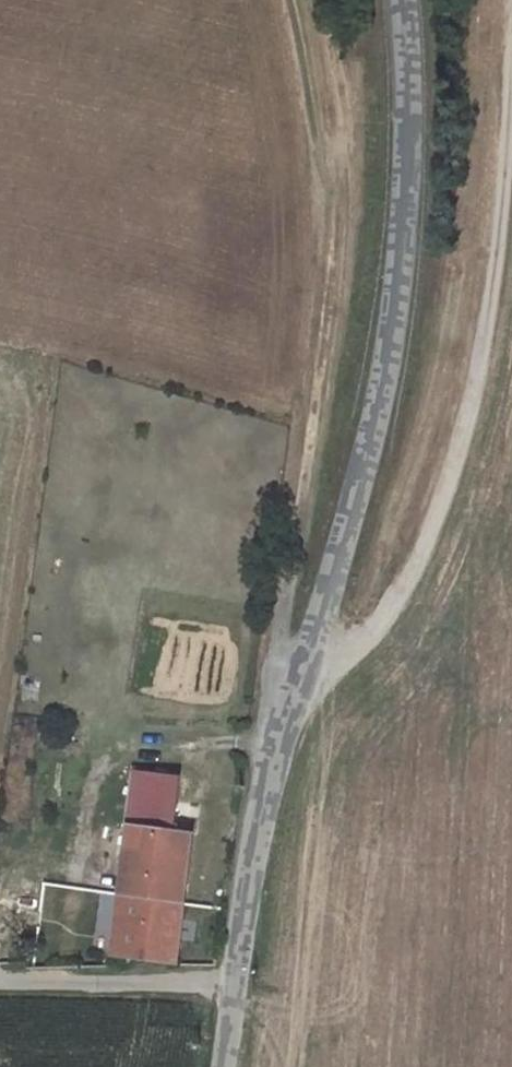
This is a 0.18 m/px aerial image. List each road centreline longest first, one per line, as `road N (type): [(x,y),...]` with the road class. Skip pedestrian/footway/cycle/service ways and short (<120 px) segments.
road 1 (unclassified): [(398,0),(418,205),(385,430),(266,768),(234,988)]
road 2 (track): [(305,659),(354,647),(431,562),(495,363),(511,245)]
road 3 (unclassified): [(0,985),(234,988)]

